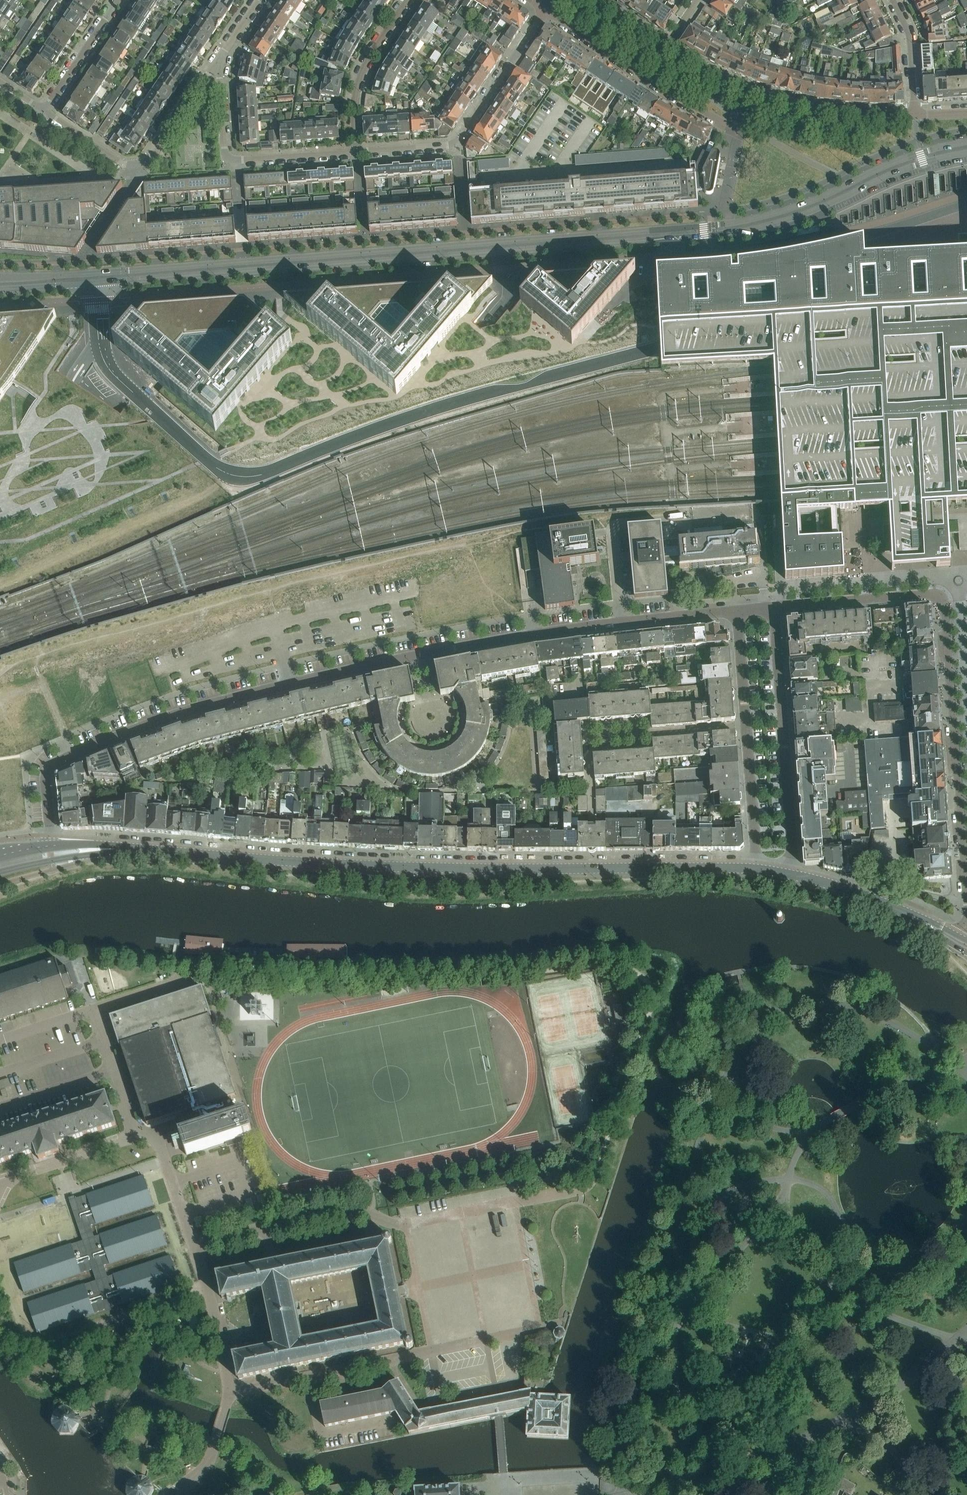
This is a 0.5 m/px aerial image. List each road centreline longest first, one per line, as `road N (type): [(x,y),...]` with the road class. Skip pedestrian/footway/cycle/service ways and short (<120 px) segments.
road 1 (secondary): [(0,288),(726,233),(784,220),(905,167),(966,152)]
road 2 (secondary): [(966,142),(902,159),(781,211),(703,226),(0,277)]
road 3 (residential): [(51,846),(50,766),(170,716),(455,648),(739,610)]
road 4 (tertiary): [(131,848),(403,866),(757,867)]
road 5 (residential): [(775,607),(927,593),(943,600),(966,900)]
road 6 (residential): [(794,873),(775,607)]
road 7 (residential): [(915,114),(853,115),(774,101),(666,47)]
road 8 (residential): [(545,10),(455,142),(357,150)]
road 9 (residential): [(739,610),(757,867)]
road 10 (residential): [(47,113),(126,164),(142,163),(221,56)]
road 11 (residential): [(357,150),(230,159),(221,56)]
road 12 (residential): [(545,10),(726,124)]
road 13 (residential): [(357,150),(355,85),(407,0)]
road 14 (residential): [(47,113),(119,0)]
road 15 (tertiary): [(794,873),(911,915)]

